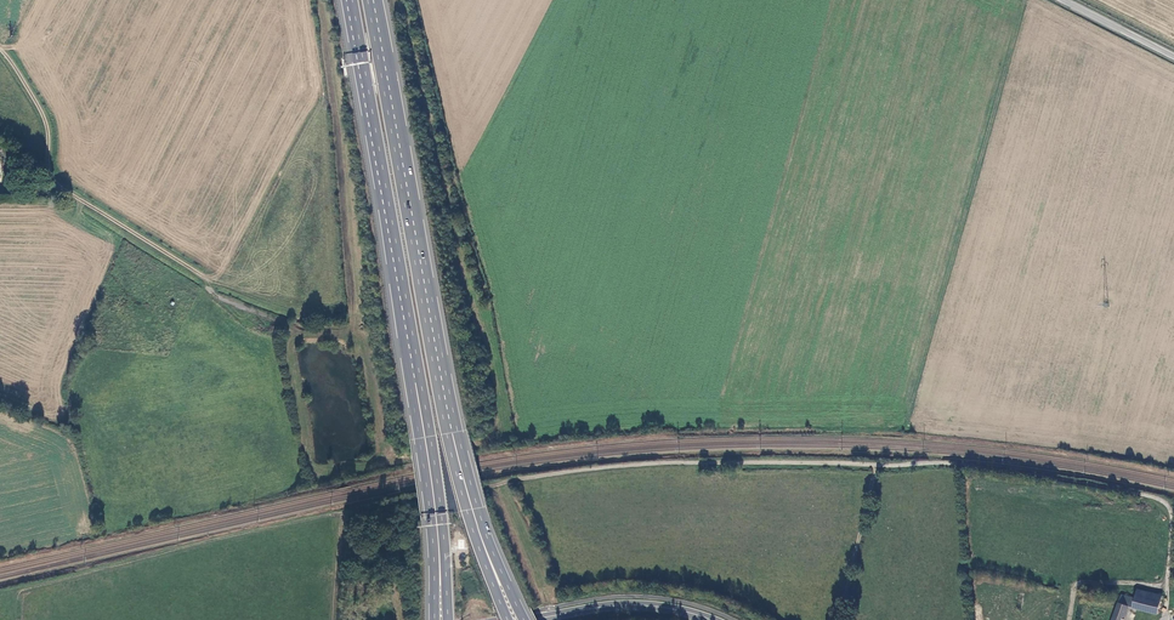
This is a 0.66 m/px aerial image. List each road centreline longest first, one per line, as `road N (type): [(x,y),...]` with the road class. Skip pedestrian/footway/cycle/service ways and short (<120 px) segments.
road 1 (track): [(333,619),(351,512),(524,478),(658,463),(966,464),(1156,497),(1172,519),(1167,605)]
road 2 (trunk): [(449,421),(371,0)]
road 3 (trunk): [(347,0),(415,376)]
road 4 (track): [(0,50),(45,121),(59,186),(218,288)]
road 5 (trunk): [(415,376),(437,476),(447,619)]
road 6 (trunk): [(415,376),(433,619)]
road 7 (trunk): [(525,619),(483,527),(449,421)]
road 8 (trunk): [(509,619),(467,511),(449,421)]
road 9 (tertiary): [(528,619),(636,604),(714,619)]
road 10 (track): [(840,619),(875,464)]
road 11 (track): [(1166,586),(1085,582),(1073,595),(1069,619)]
road 12 (tertiary): [(1173,55),(1067,0)]

